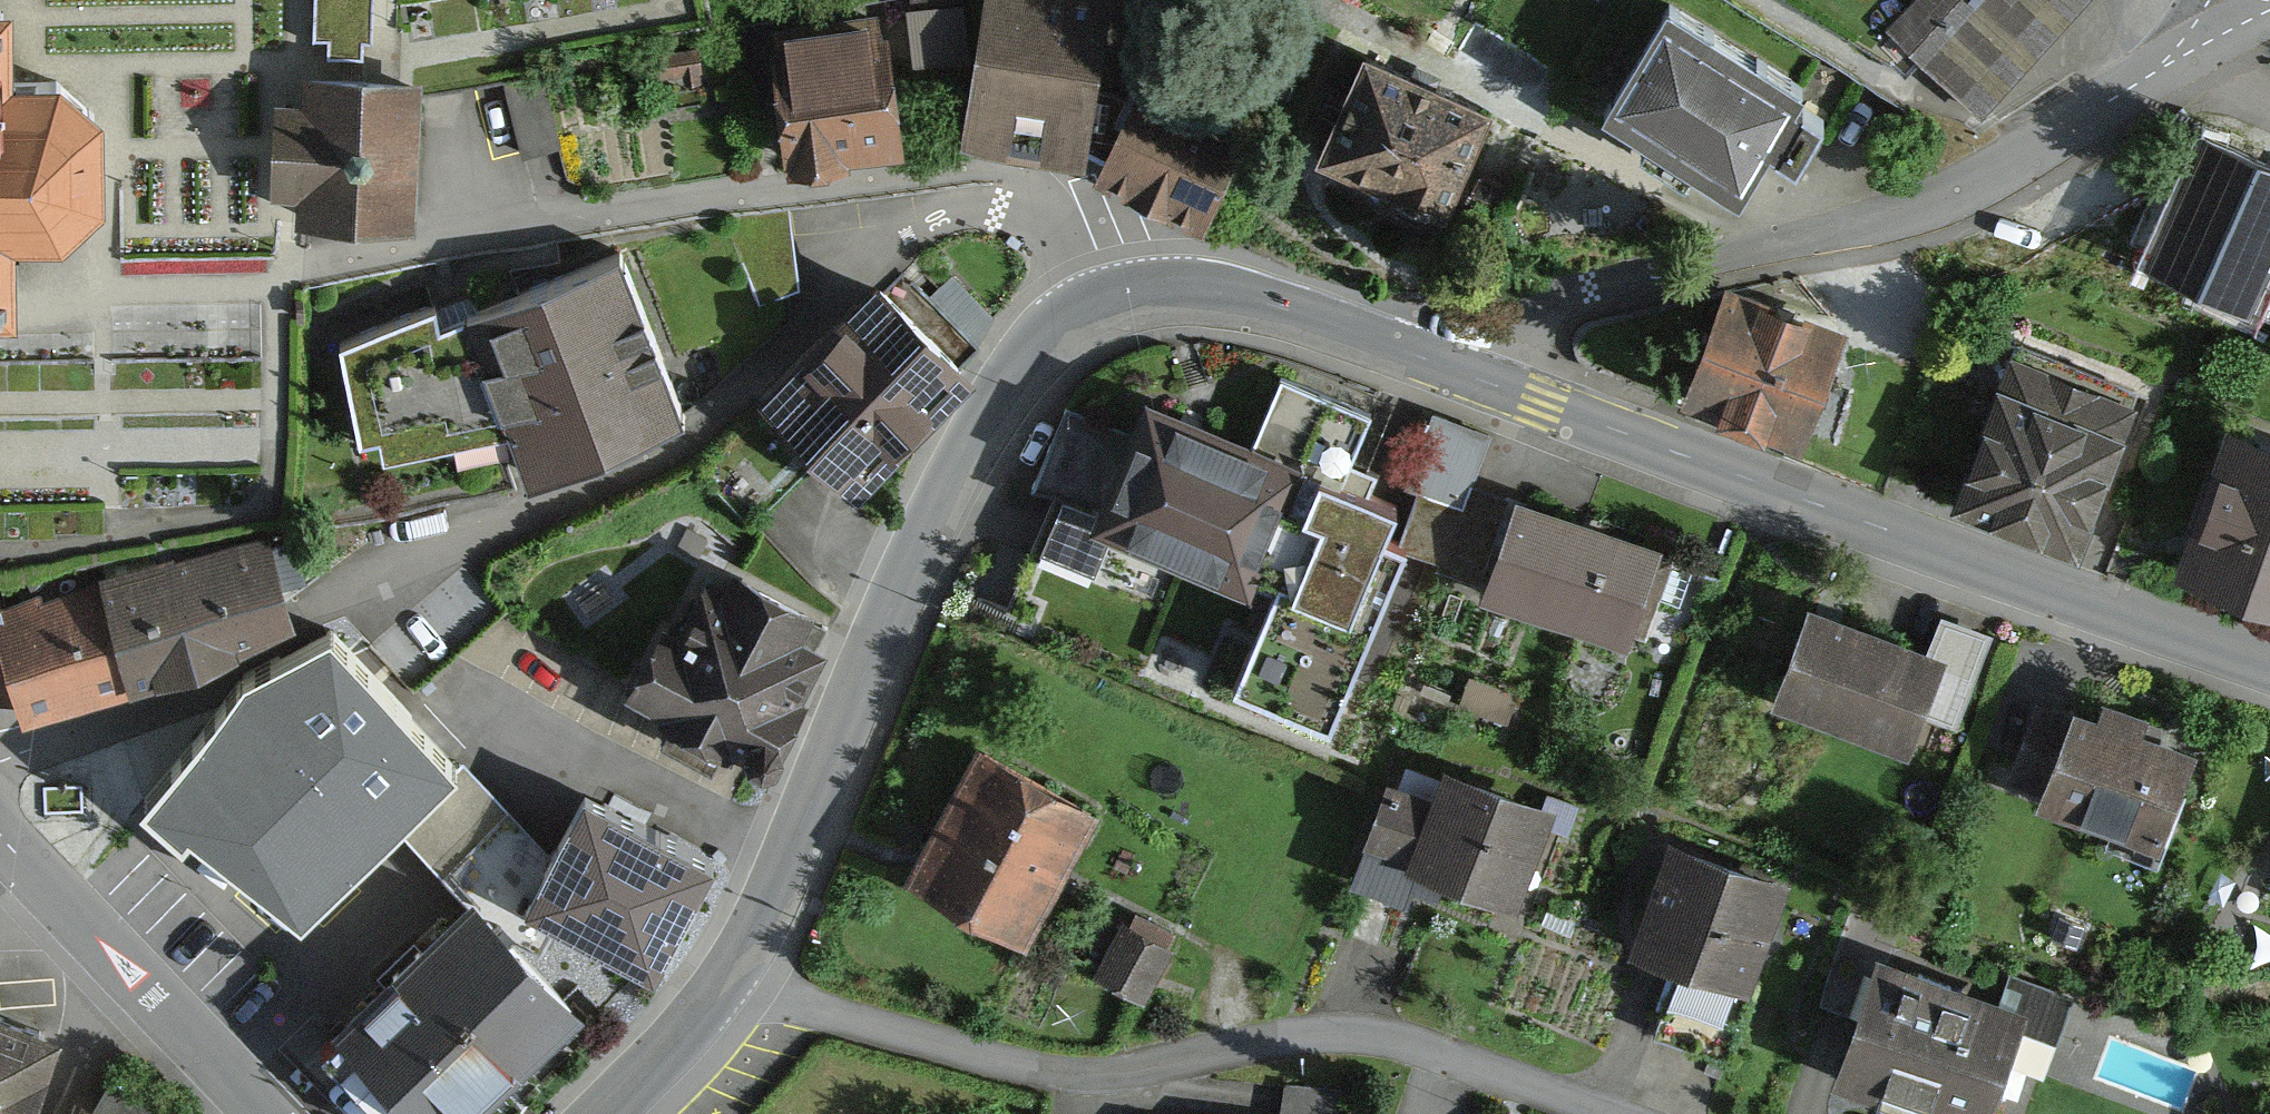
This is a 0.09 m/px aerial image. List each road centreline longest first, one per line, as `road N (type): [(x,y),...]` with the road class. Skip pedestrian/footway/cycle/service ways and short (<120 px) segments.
road 1 (unclassified): [(1454,367),(1219,287),(1131,288),(1067,313),(1009,379),(936,518),(737,978)]
road 2 (residential): [(737,978),(1044,1064),(1107,1071),(1320,1030),(1363,1033),(1599,1113)]
road 3 (unclassified): [(2269,670),(1897,544),(1454,367)]
road 4 (residential): [(1454,367),(1521,322),(1584,293),(1954,194),(2222,35)]
road 5 (unclassified): [(0,846),(252,1113)]
road 6 (unclassified): [(737,978),(597,1113)]

